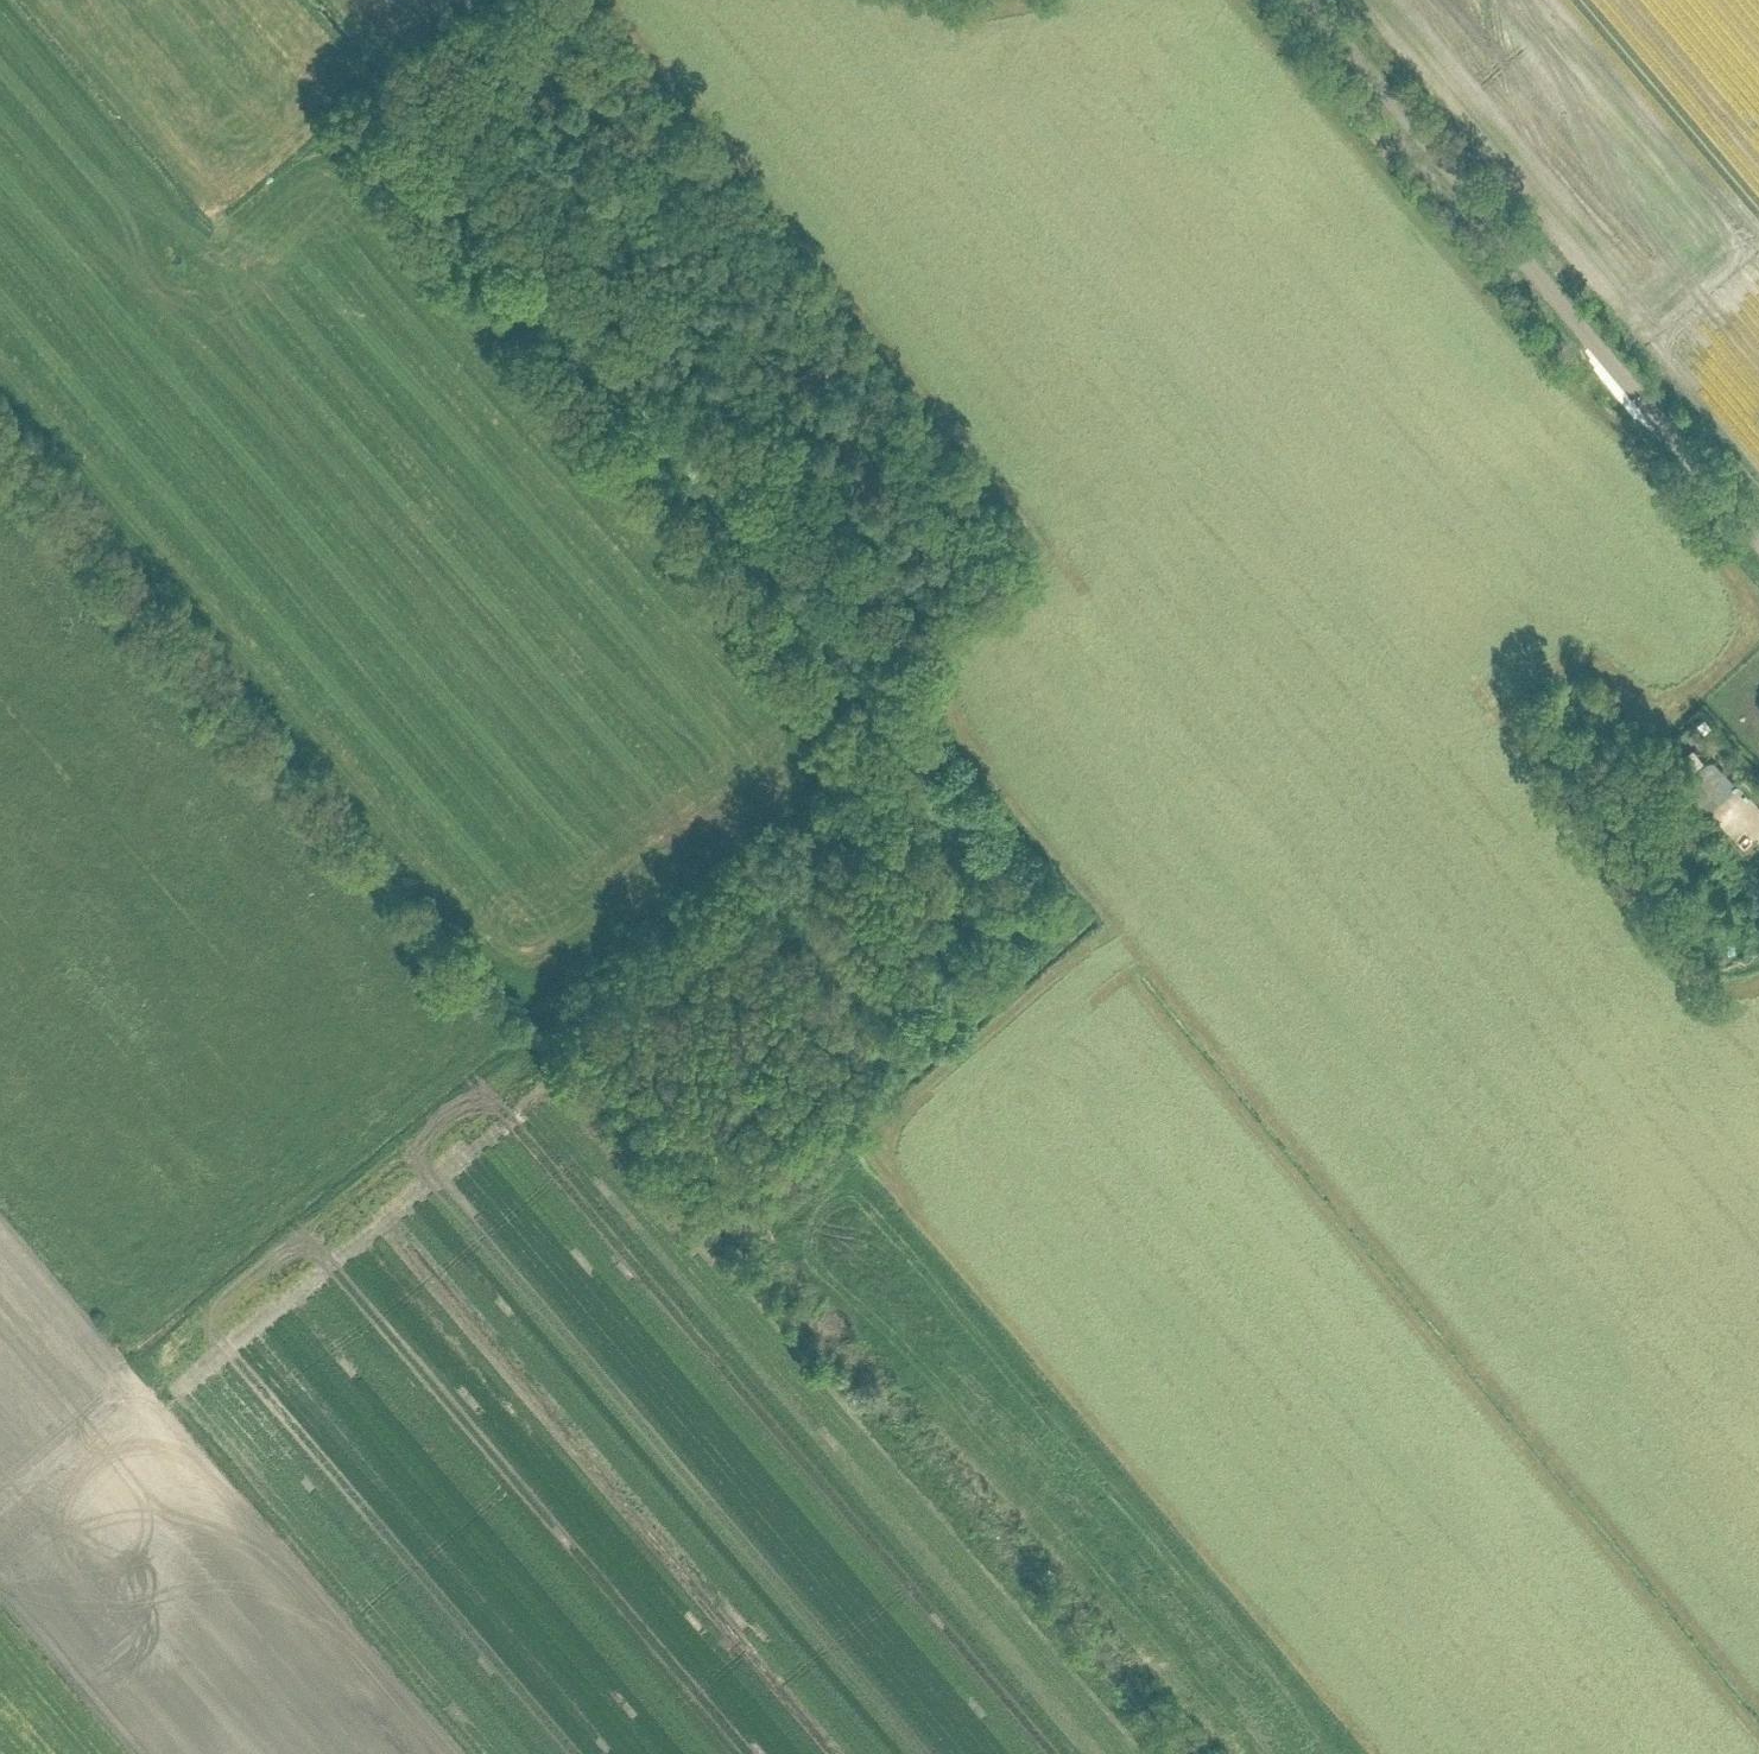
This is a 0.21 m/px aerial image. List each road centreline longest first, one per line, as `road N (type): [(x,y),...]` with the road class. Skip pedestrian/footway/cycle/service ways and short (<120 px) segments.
road 1 (unclassified): [(1758,538),(1303,0)]

